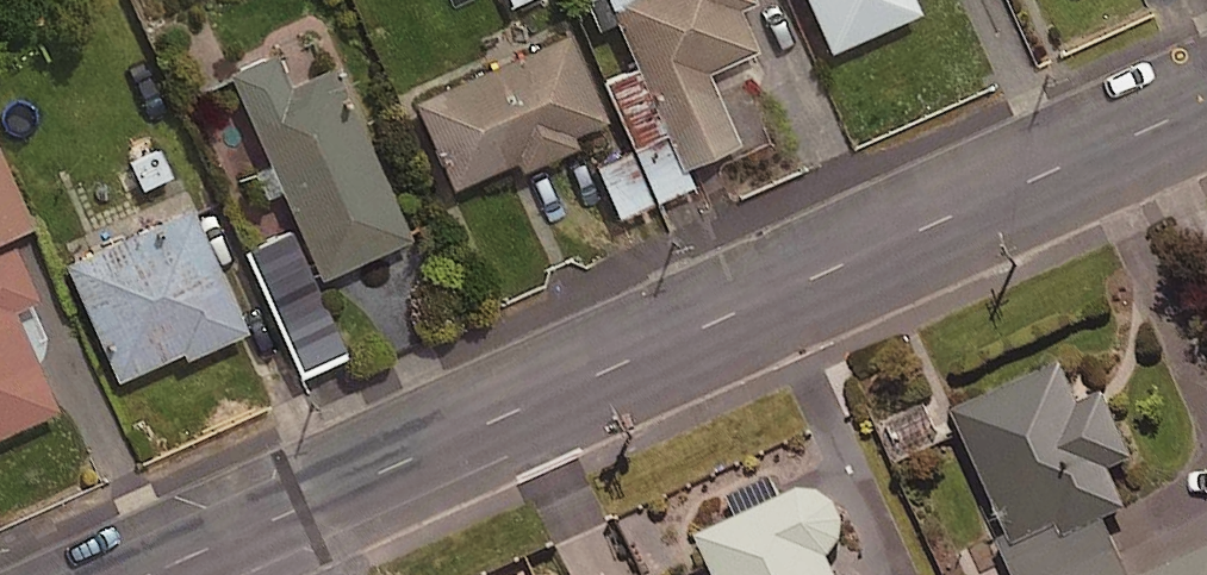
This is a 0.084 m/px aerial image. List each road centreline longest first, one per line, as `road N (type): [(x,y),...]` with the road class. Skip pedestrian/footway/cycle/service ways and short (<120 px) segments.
road 1 (secondary): [(149,574),(1206,104)]

